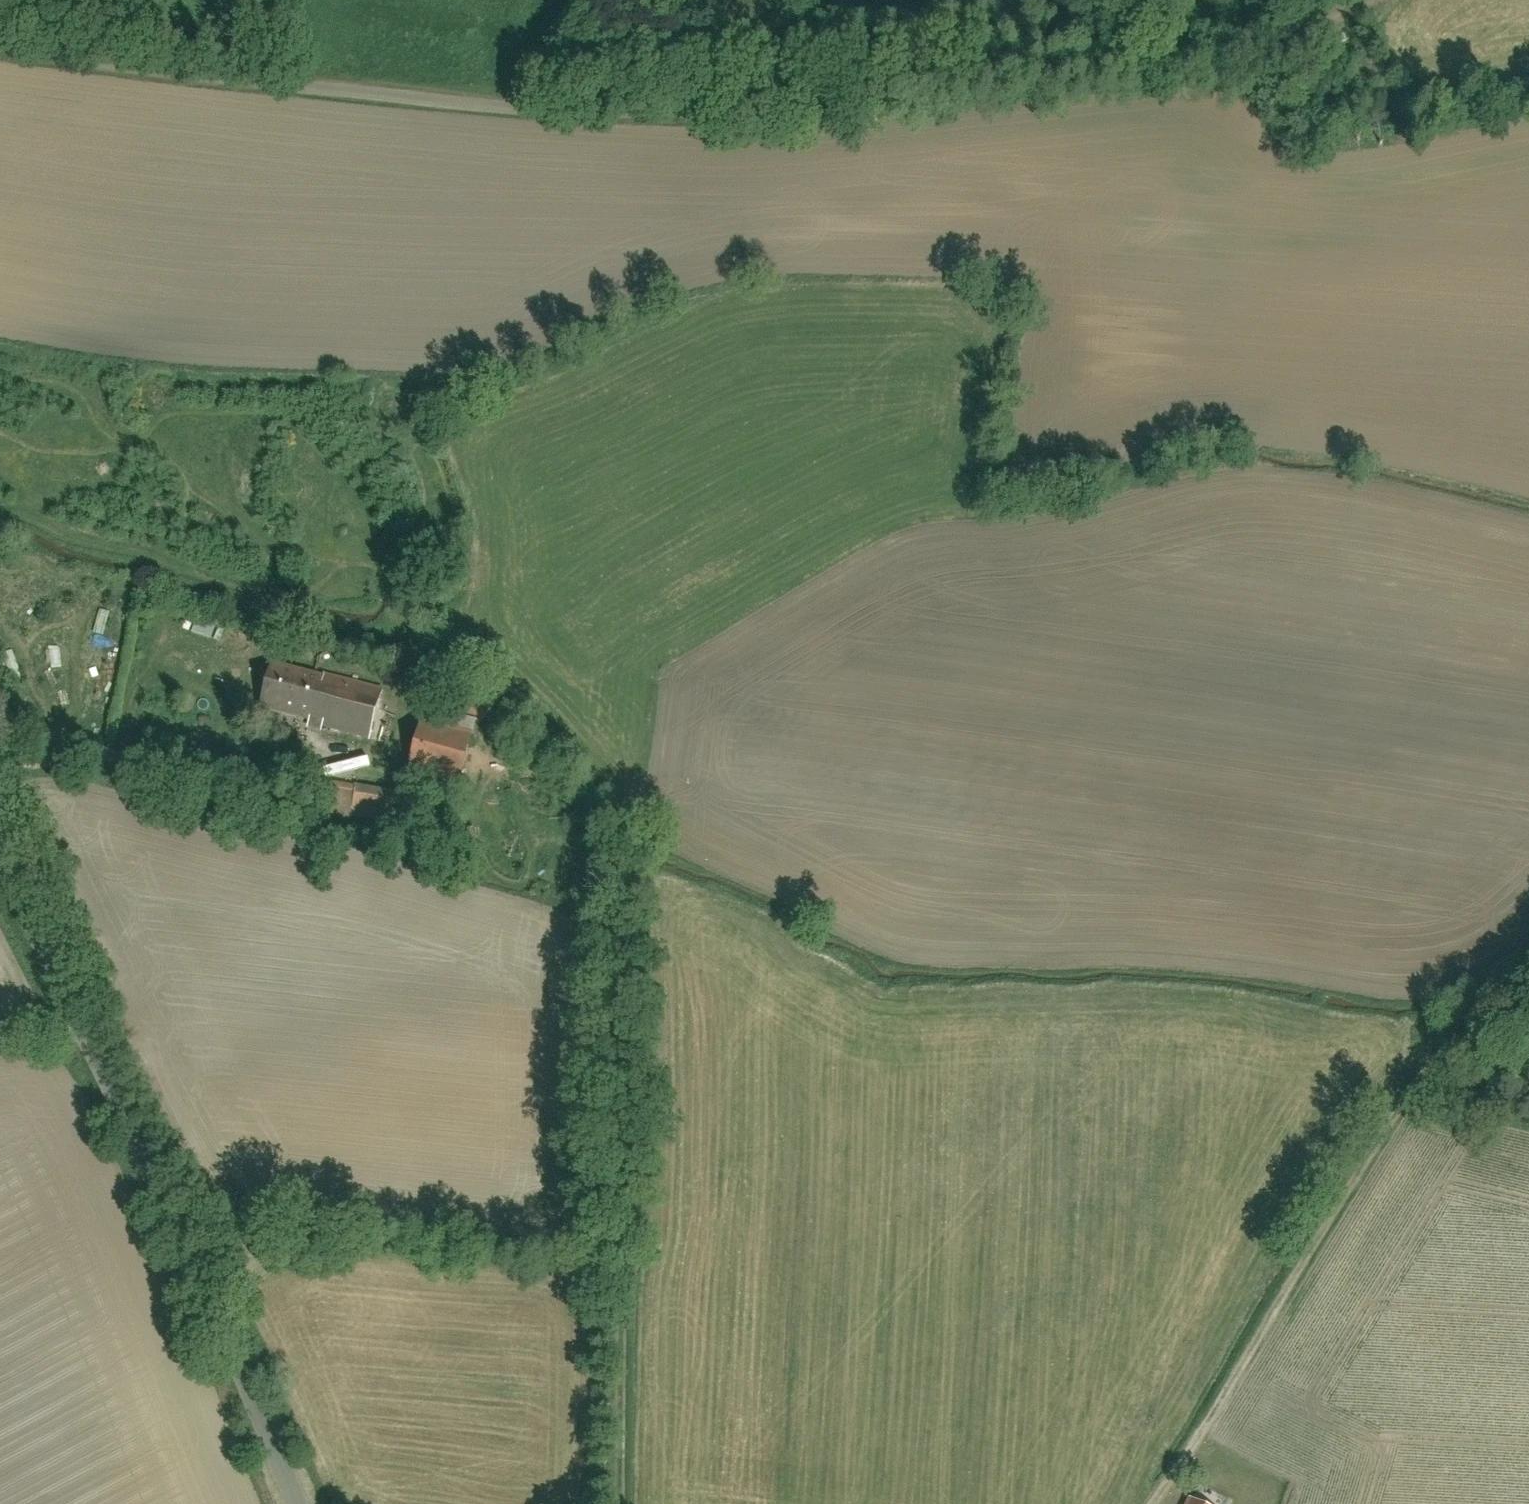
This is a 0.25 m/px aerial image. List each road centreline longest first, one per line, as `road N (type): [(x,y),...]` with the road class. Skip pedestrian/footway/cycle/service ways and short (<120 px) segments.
road 1 (residential): [(1358,0),(1314,25),(1129,62),(746,107),(548,112),(168,77),(0,51)]
road 2 (residential): [(296,1503),(0,857)]
road 3 (track): [(548,112),(602,0)]

